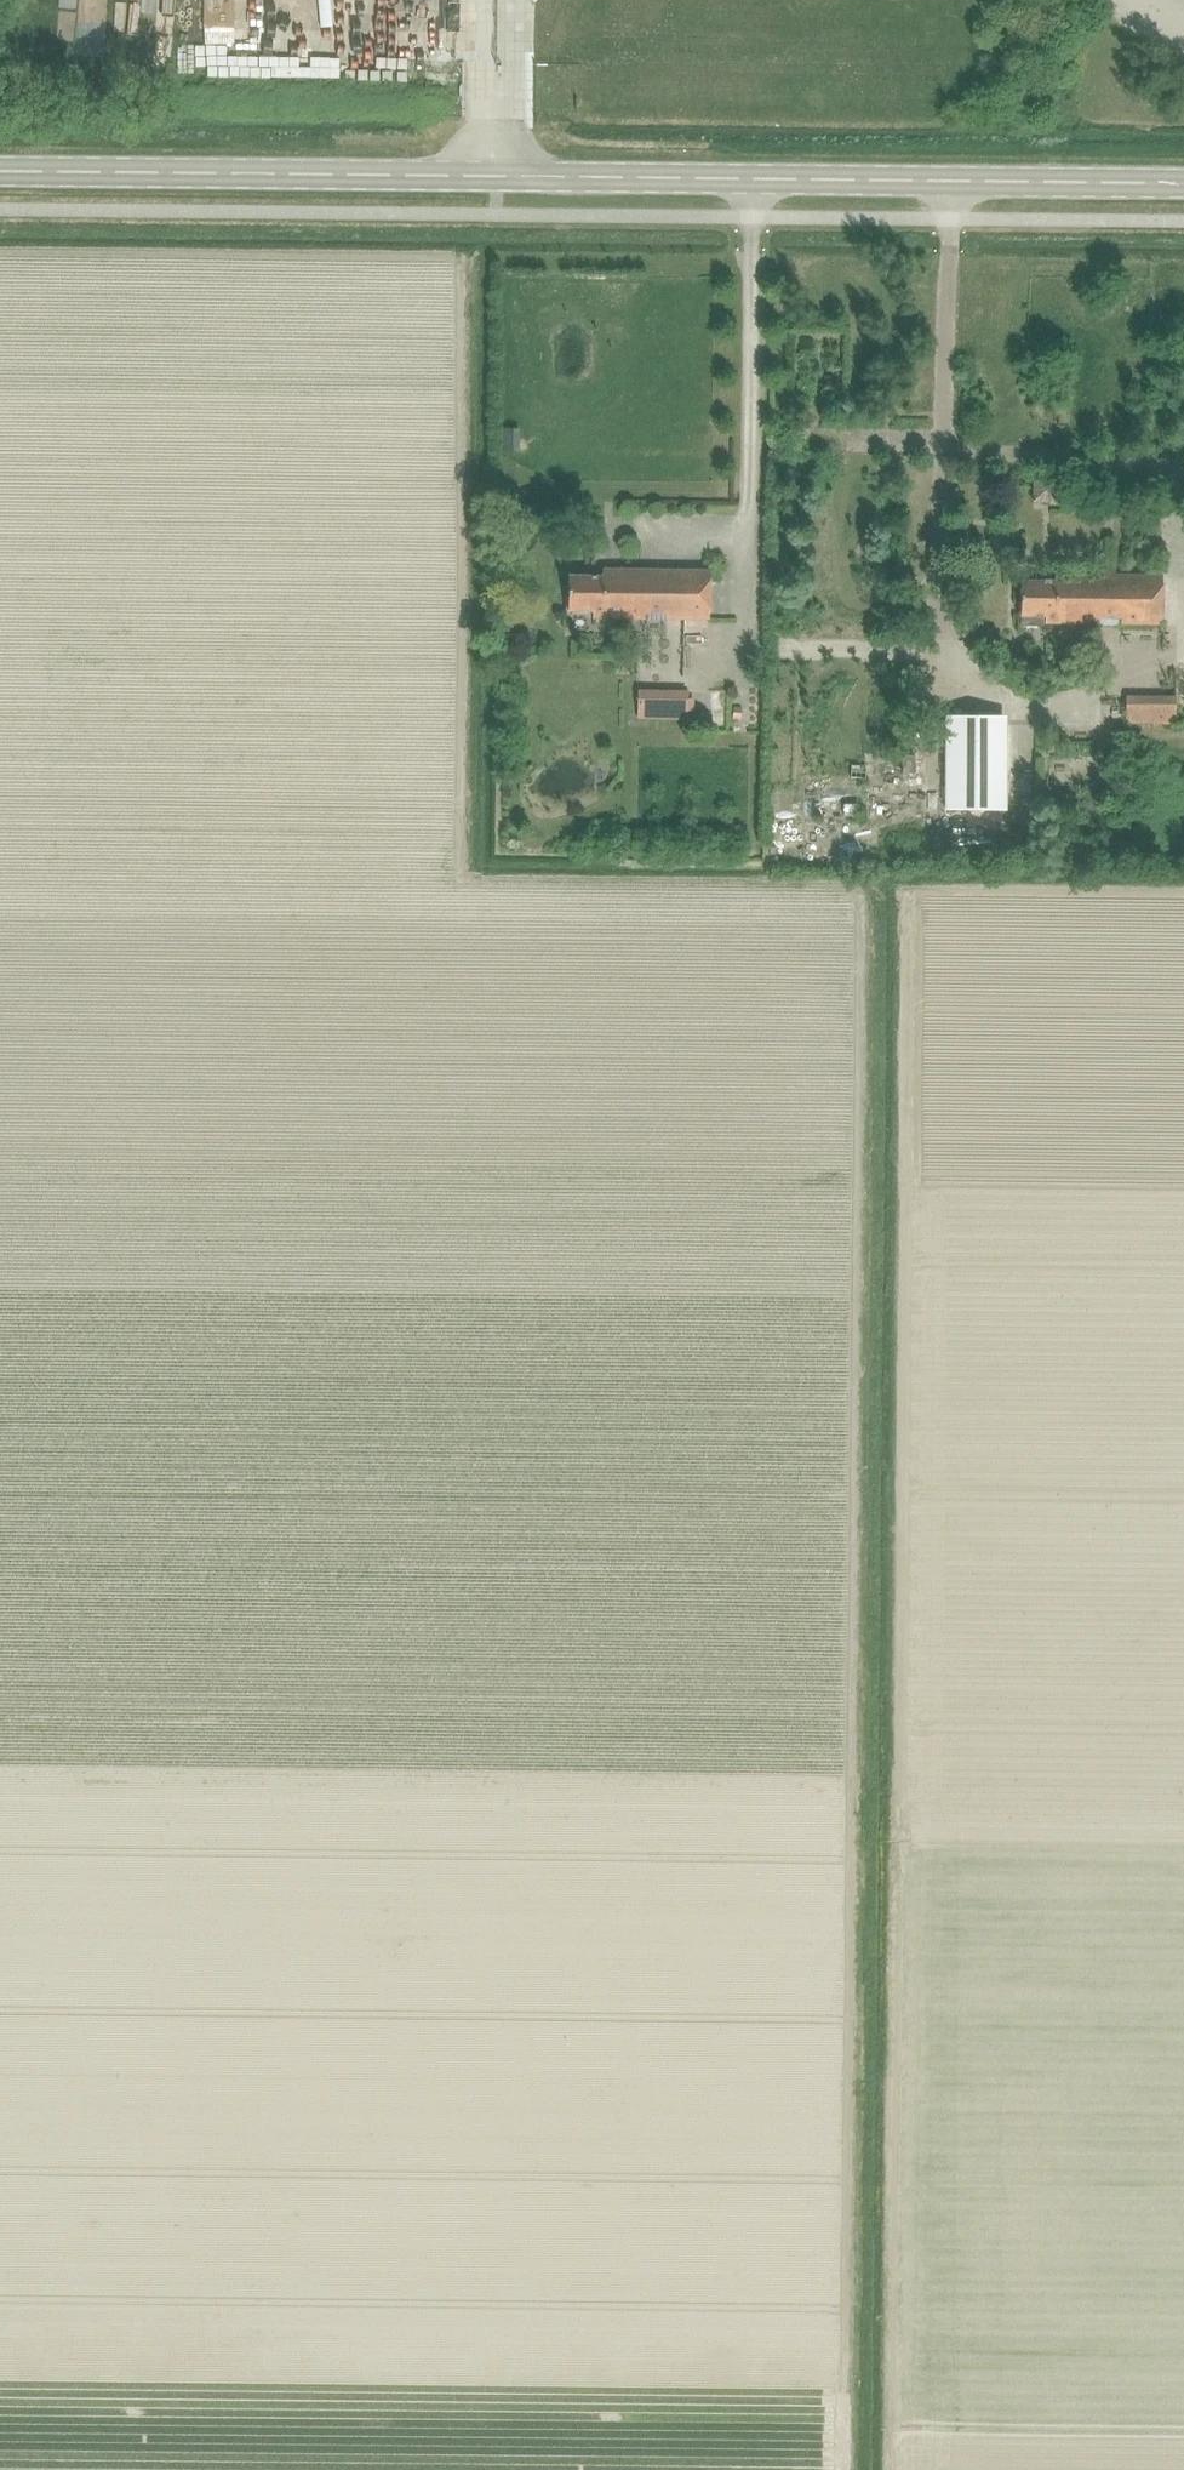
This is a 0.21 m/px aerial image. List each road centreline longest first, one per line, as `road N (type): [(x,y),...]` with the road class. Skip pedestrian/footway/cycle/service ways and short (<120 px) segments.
road 1 (secondary): [(0,172),(1183,184)]

